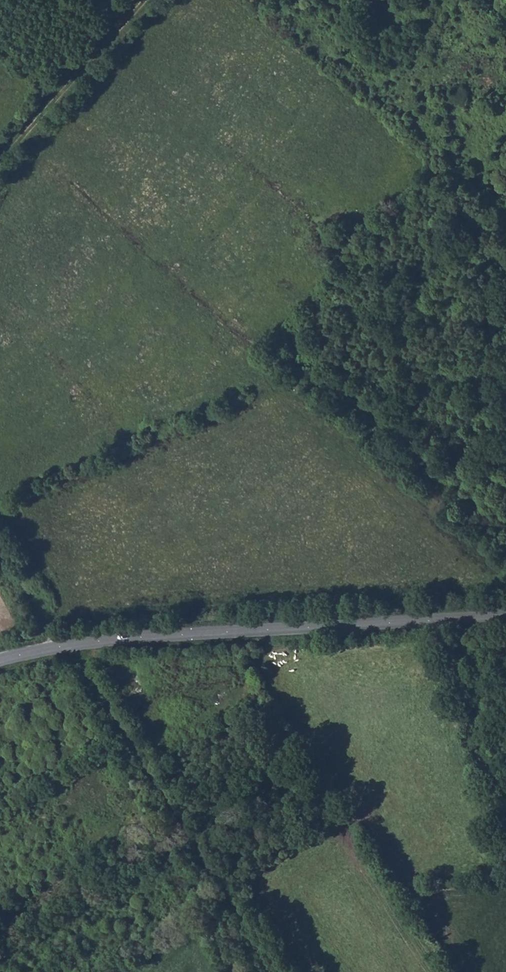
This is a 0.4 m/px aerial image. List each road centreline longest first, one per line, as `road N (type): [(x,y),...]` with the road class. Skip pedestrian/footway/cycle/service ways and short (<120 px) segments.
road 1 (tertiary): [(0,659),(114,639),(505,616)]
road 2 (track): [(278,971),(115,710),(0,552)]
road 3 (track): [(146,0),(0,163)]

